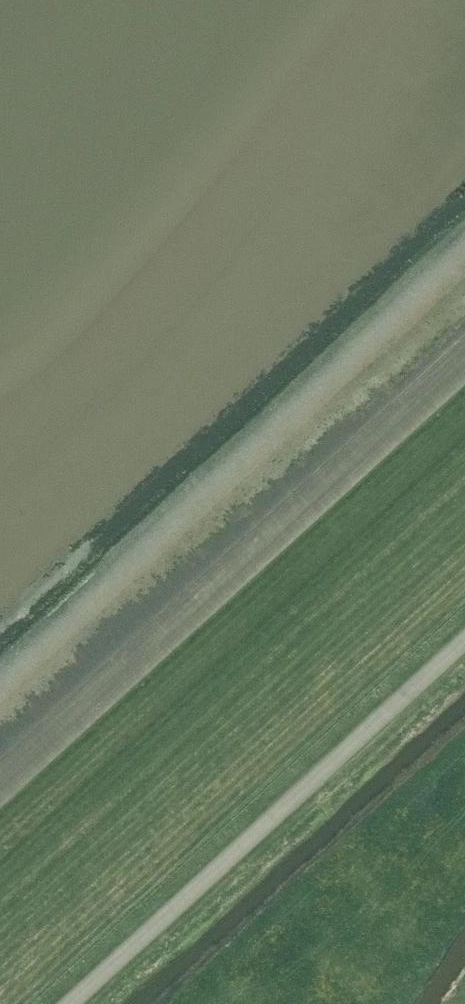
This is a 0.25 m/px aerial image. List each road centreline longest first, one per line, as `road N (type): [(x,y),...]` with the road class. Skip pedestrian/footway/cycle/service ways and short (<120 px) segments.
road 1 (unclassified): [(70,1003),(464,643)]

